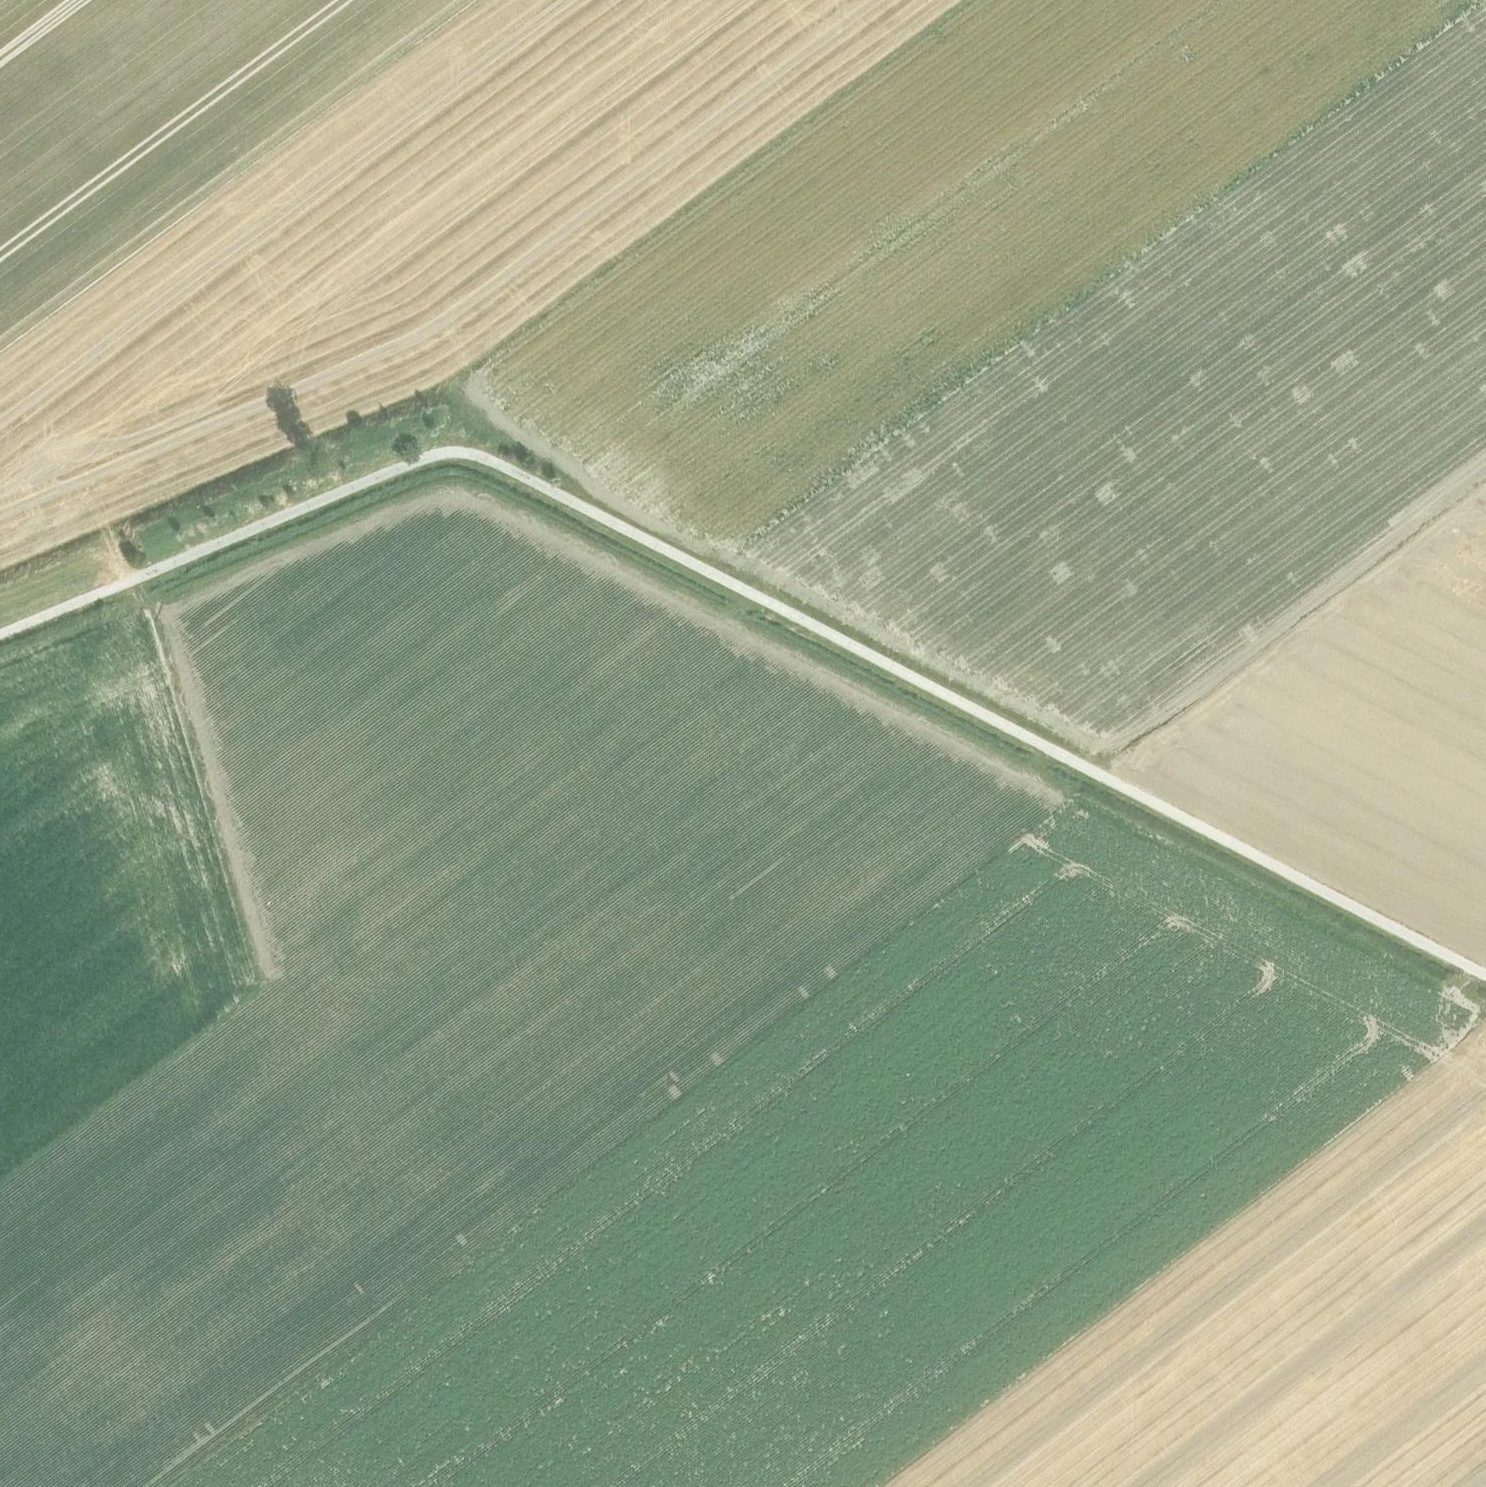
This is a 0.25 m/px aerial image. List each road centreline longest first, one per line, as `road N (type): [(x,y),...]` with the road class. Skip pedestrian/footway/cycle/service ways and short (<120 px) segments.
road 1 (unclassified): [(1485,971),(509,465),(466,453),(424,454),(0,632)]

